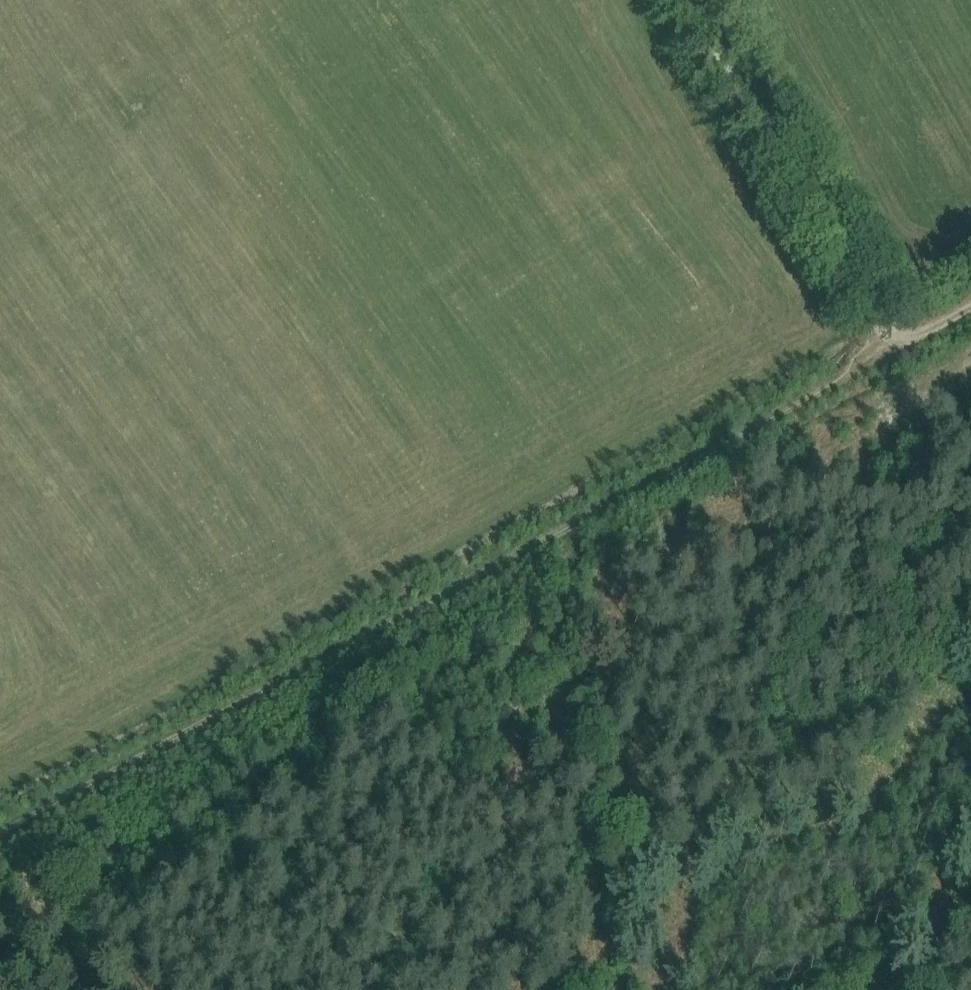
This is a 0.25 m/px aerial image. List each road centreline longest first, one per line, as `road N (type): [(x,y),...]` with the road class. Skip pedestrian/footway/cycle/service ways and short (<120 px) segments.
road 1 (track): [(888,345),(0,837)]
road 2 (track): [(680,0),(888,345)]

